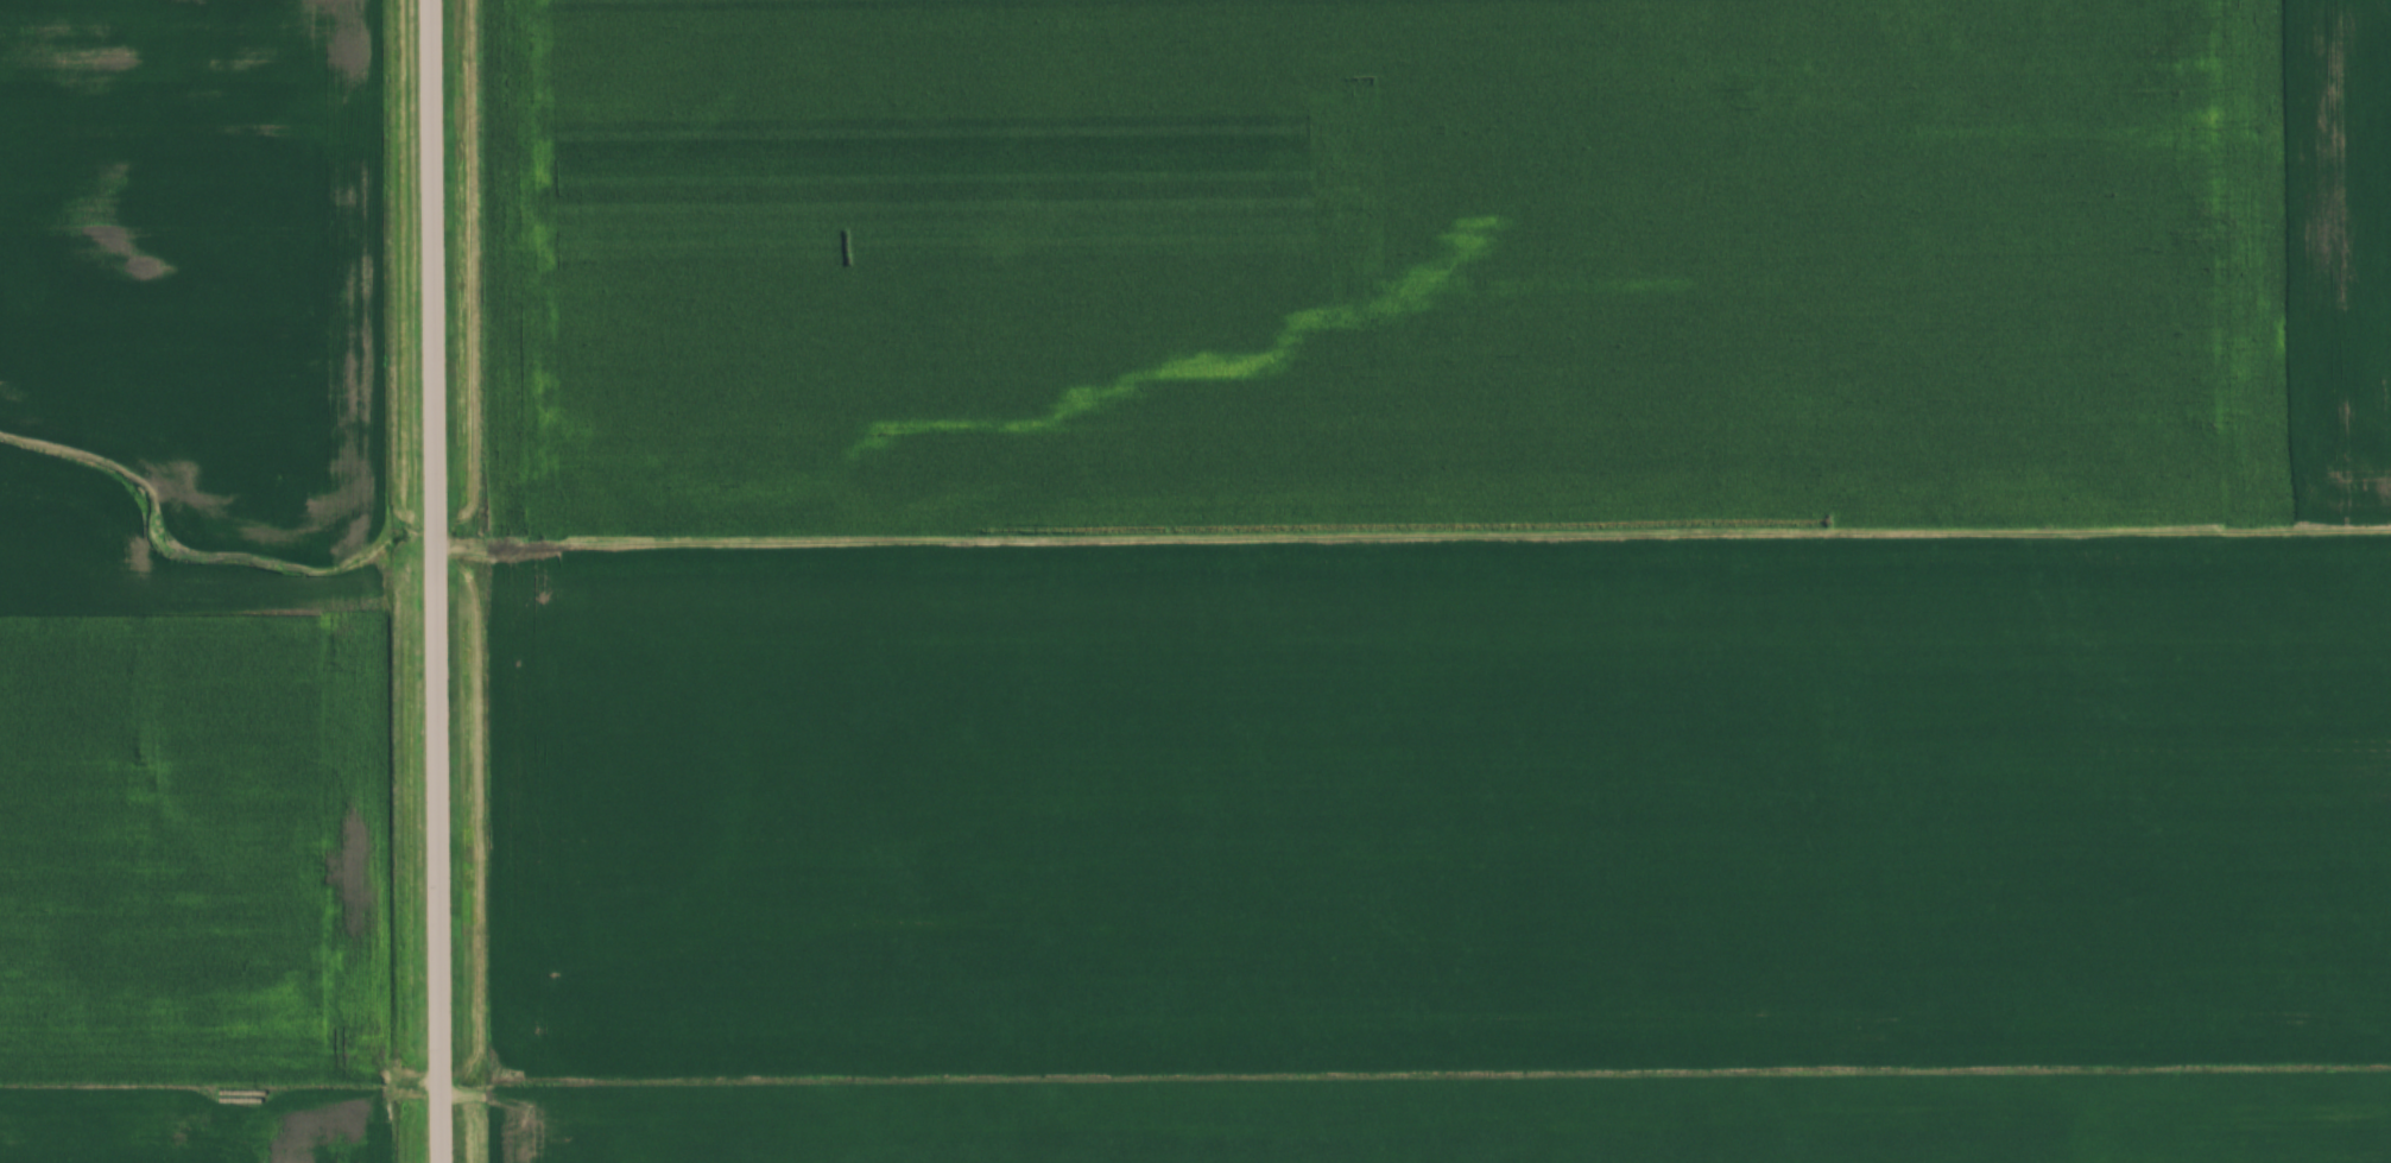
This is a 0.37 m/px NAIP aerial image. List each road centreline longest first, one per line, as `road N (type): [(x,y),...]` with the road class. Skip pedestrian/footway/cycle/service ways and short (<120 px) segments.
road 1 (residential): [(436,1162),(422,0)]

